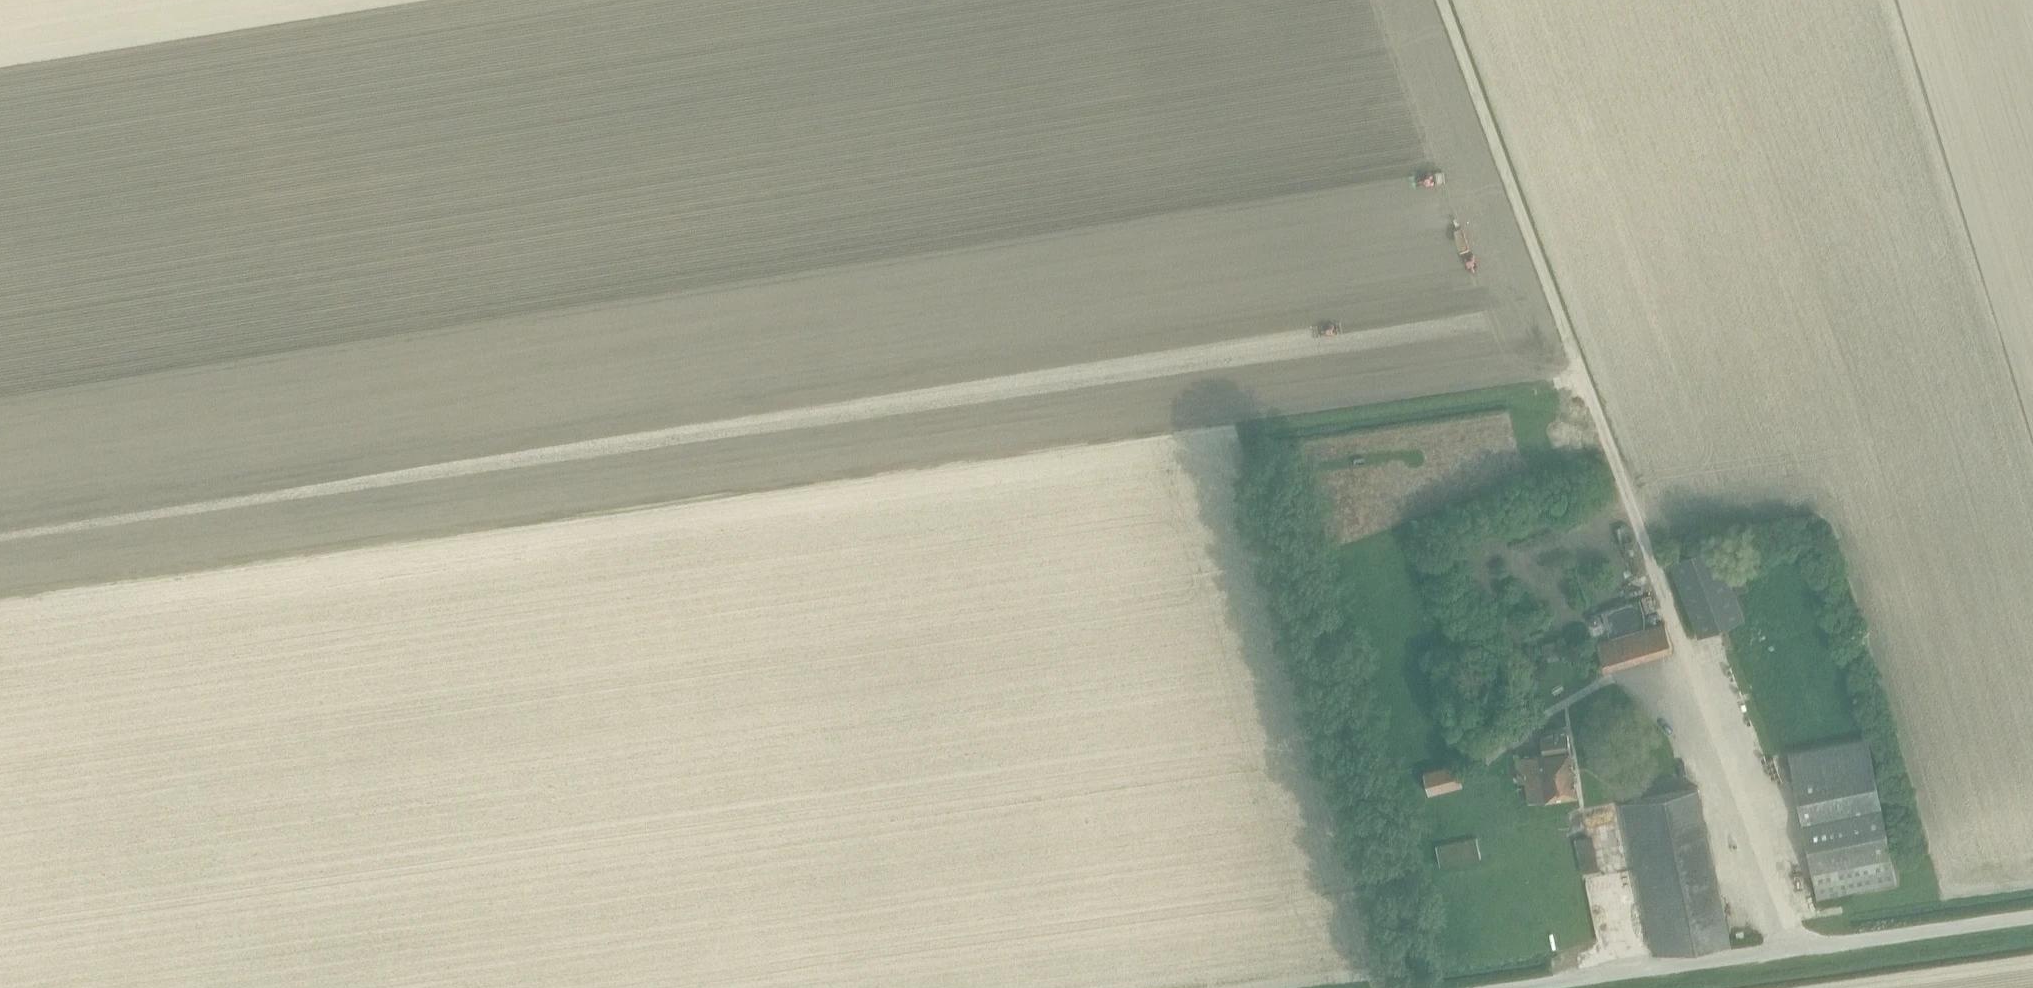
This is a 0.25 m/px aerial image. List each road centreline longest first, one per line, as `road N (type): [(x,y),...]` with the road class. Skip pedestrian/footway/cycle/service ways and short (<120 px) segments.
road 1 (unclassified): [(1505,987),(2032,916)]
road 2 (track): [(1575,359),(1442,0)]
road 3 (track): [(1575,359),(1651,561)]

